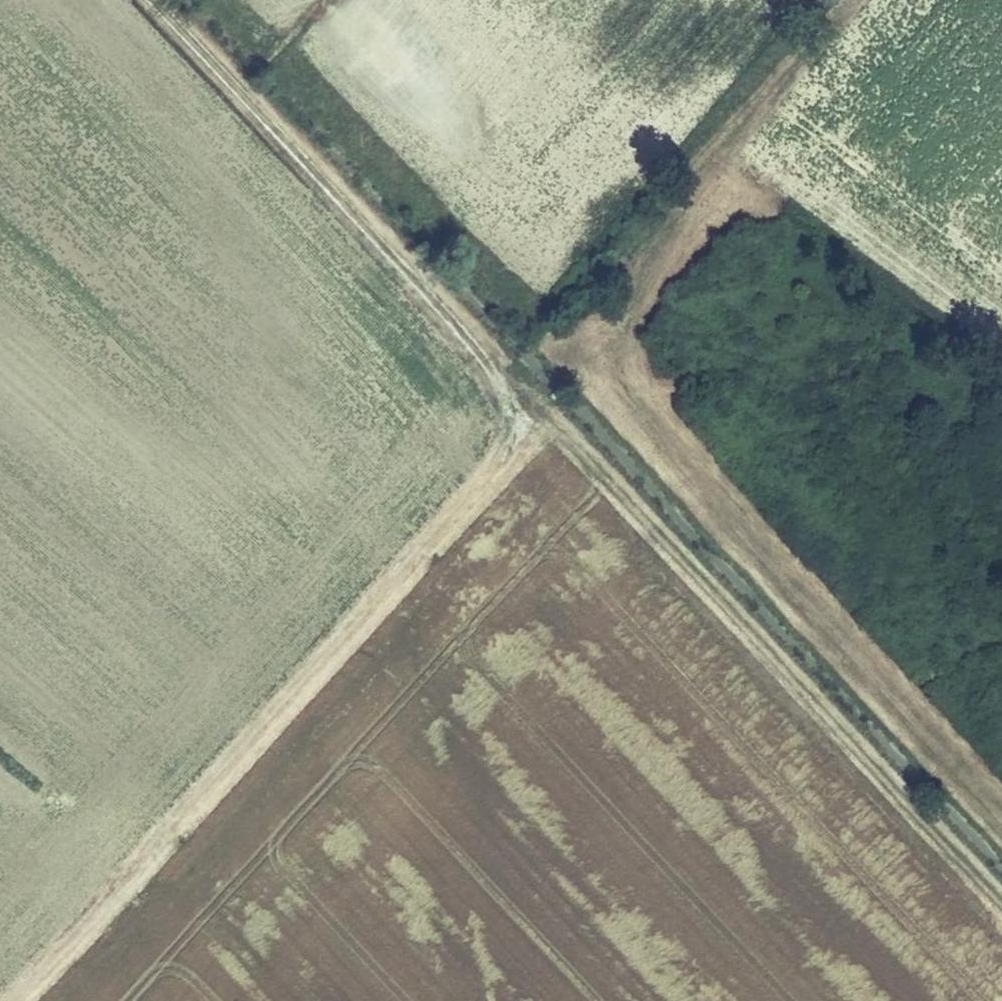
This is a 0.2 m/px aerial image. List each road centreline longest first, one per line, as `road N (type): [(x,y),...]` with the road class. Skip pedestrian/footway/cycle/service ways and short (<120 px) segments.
road 1 (track): [(11,1000),(437,534),(482,466),(489,396),(468,347),(147,0)]

